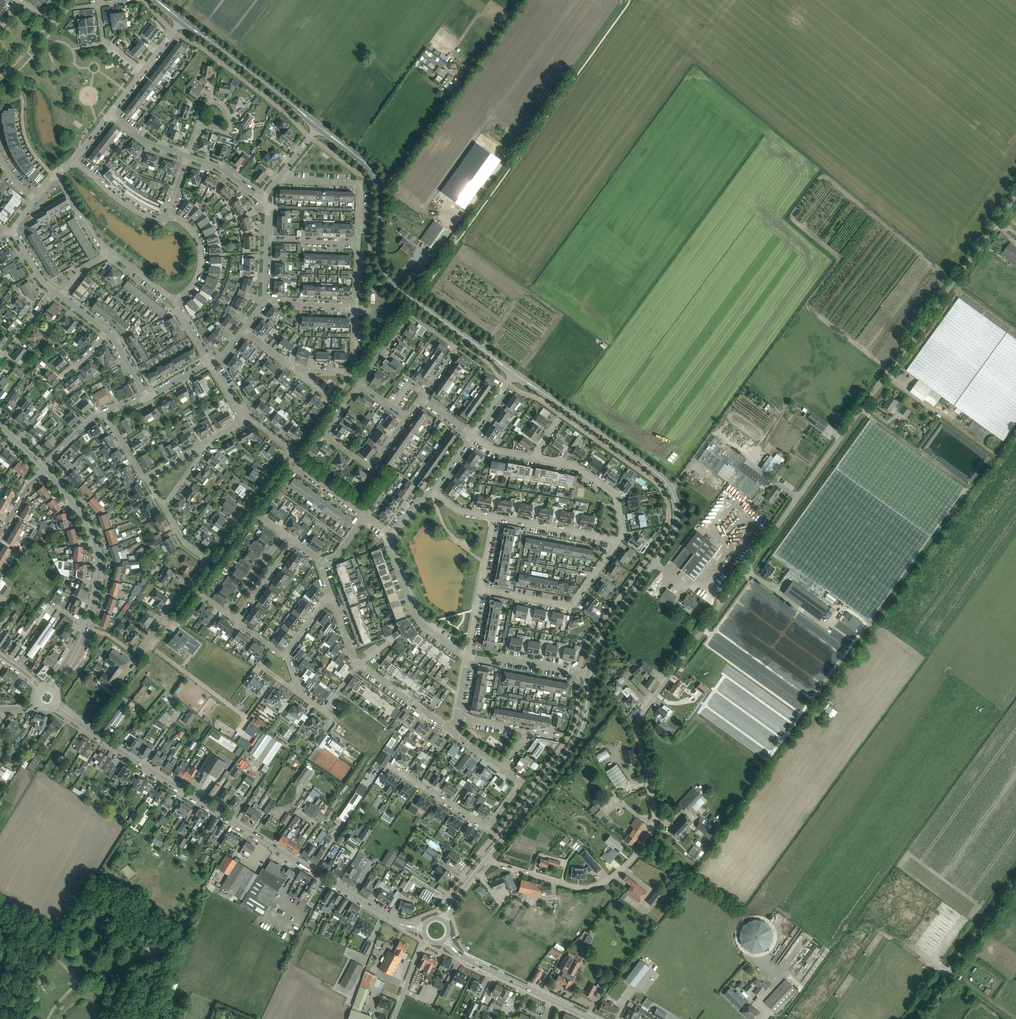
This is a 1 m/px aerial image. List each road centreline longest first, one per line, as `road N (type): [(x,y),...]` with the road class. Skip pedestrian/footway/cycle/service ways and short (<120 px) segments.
road 1 (residential): [(484,860),(582,888),(632,859),(655,817),(638,733),(642,715),(1015,195)]
road 2 (tertiary): [(591,674),(603,633),(673,534),(676,502),(656,473),(515,374)]
road 3 (tertiary): [(403,925),(93,732)]
road 4 (tertiary): [(515,374),(388,278),(378,255),(376,178),(319,126)]
road 5 (tertiary): [(62,674),(86,629),(99,563),(84,520),(46,471)]
road 6 (tertiary): [(484,860),(579,733),(591,674)]
road 7 (residential): [(360,383),(410,315),(456,347),(424,394)]
road 8 (residential): [(408,416),(374,464),(365,465),(325,433),(360,383)]
road 9 (tertiary): [(319,126),(182,20)]
road 10 (residential): [(480,589),(574,604),(618,540)]
road 11 (unclassified): [(918,1018),(1015,883)]
road 12 (residential): [(467,657),(413,612),(391,535)]
road 13 (residential): [(359,244),(360,185),(277,180)]
road 14 (tertiary): [(592,1018),(464,957)]
road 15 (residential): [(618,540),(617,495),(575,465),(533,457)]
road 16 (residential): [(209,560),(287,453)]
road 17 (residential): [(618,540),(493,517)]
road 18 (residential): [(591,674),(467,657)]

